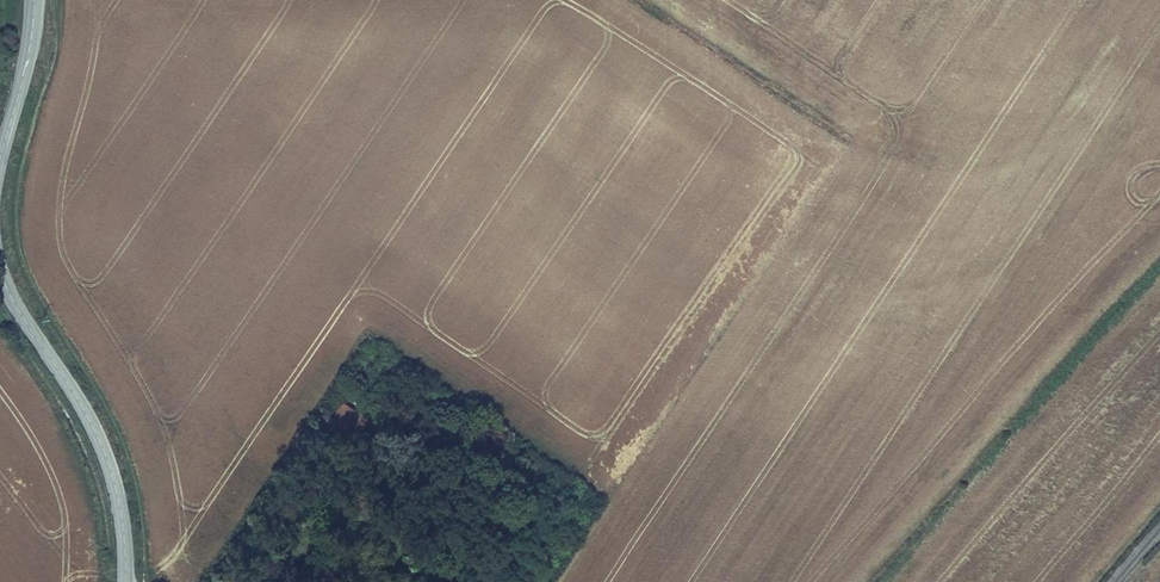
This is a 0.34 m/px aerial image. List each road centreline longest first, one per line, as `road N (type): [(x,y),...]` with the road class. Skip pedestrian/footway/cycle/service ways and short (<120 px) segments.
road 1 (tertiary): [(0,273),(96,434),(121,510),(125,581)]
road 2 (tertiary): [(36,0),(0,156)]

